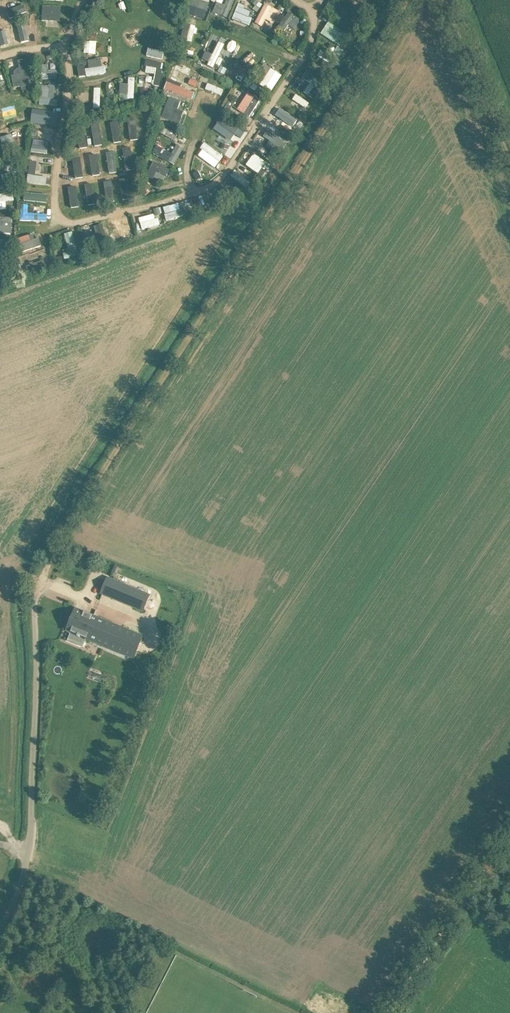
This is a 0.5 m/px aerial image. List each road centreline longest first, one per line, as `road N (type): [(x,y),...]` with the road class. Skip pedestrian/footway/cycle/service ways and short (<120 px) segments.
road 1 (track): [(408,0),(43,574)]
road 2 (unclassified): [(0,928),(22,883),(30,834),(34,604),(43,574)]
road 3 (track): [(384,1012),(509,830)]
road 4 (track): [(509,159),(442,0)]

